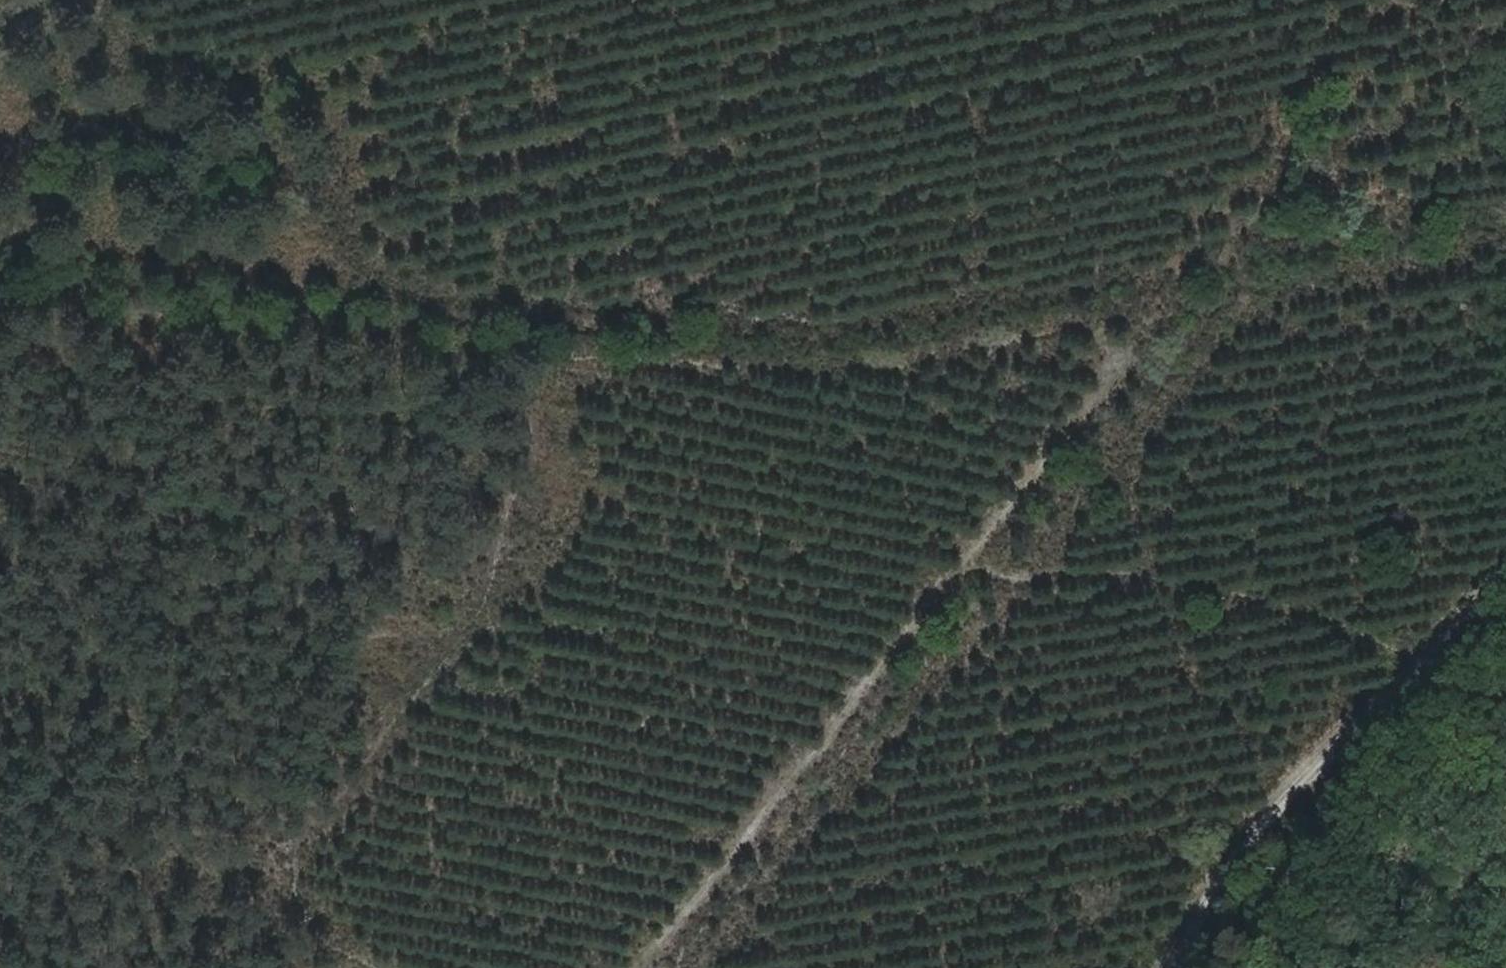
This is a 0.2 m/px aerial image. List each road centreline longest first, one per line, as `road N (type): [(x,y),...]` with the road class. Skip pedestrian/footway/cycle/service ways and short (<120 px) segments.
road 1 (track): [(1505,570),(1440,648),(1264,823),(1172,967)]
road 2 (track): [(98,0),(0,76)]

